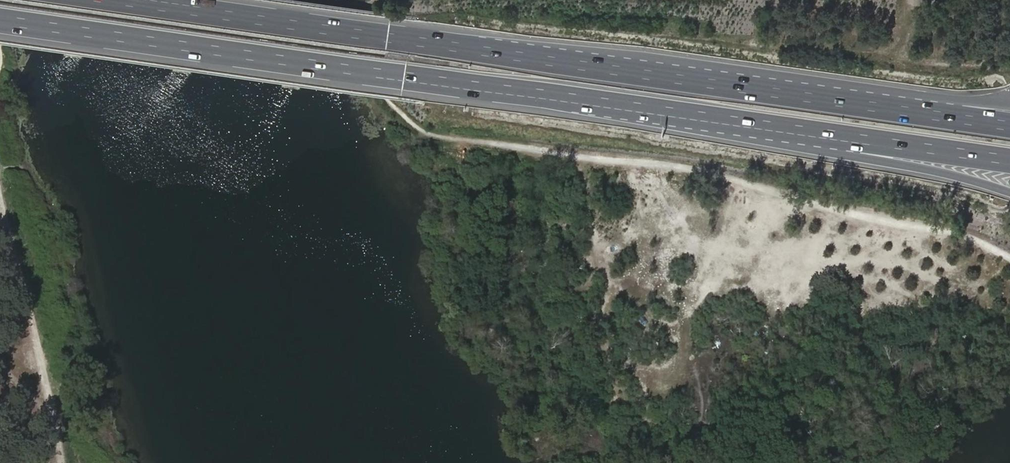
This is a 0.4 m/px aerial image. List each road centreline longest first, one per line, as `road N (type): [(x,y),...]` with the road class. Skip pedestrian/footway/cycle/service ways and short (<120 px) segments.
road 1 (motorway): [(0,19),(667,112)]
road 2 (motorway): [(678,79),(129,0)]
road 3 (motorway): [(667,112),(1009,190)]
road 4 (motorway): [(667,112),(1009,160)]
road 5 (motorway): [(1009,126),(678,79)]
road 6 (motorway): [(1009,102),(678,79)]

